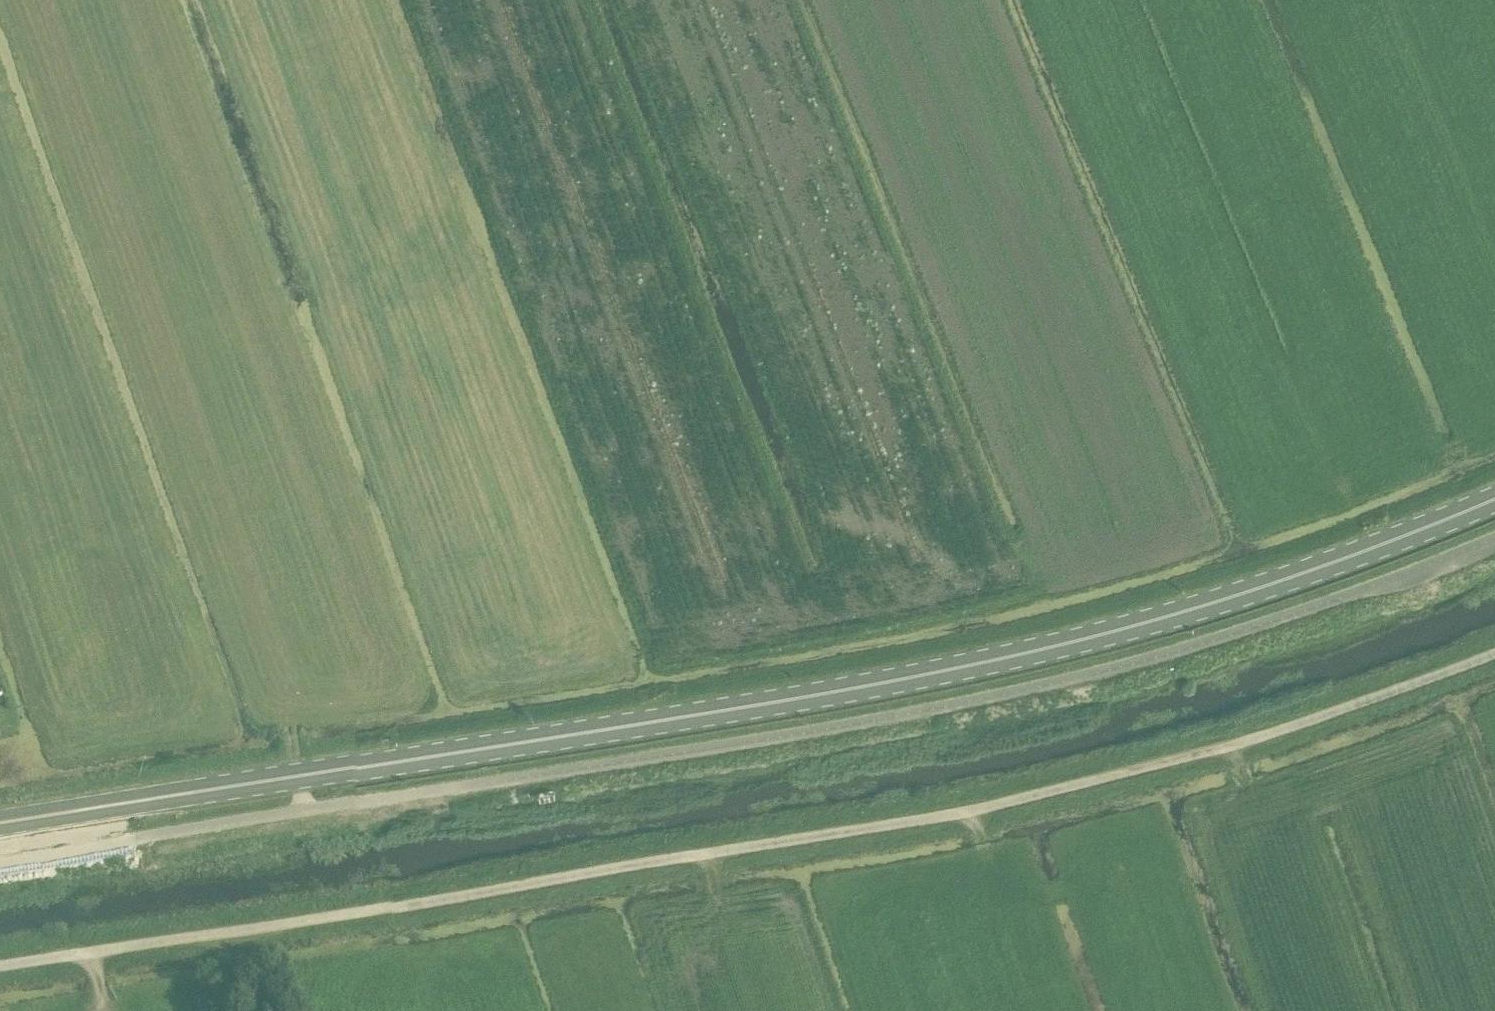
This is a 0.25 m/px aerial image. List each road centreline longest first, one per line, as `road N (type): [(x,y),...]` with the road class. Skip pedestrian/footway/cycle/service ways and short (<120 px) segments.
road 1 (unclassified): [(0,867),(923,715),(1155,657),(1405,578),(1494,537)]
road 2 (primary): [(0,823),(927,675),(1281,587),(1494,506)]
road 3 (unclassified): [(0,969),(947,815),(1239,746),(1494,653)]

